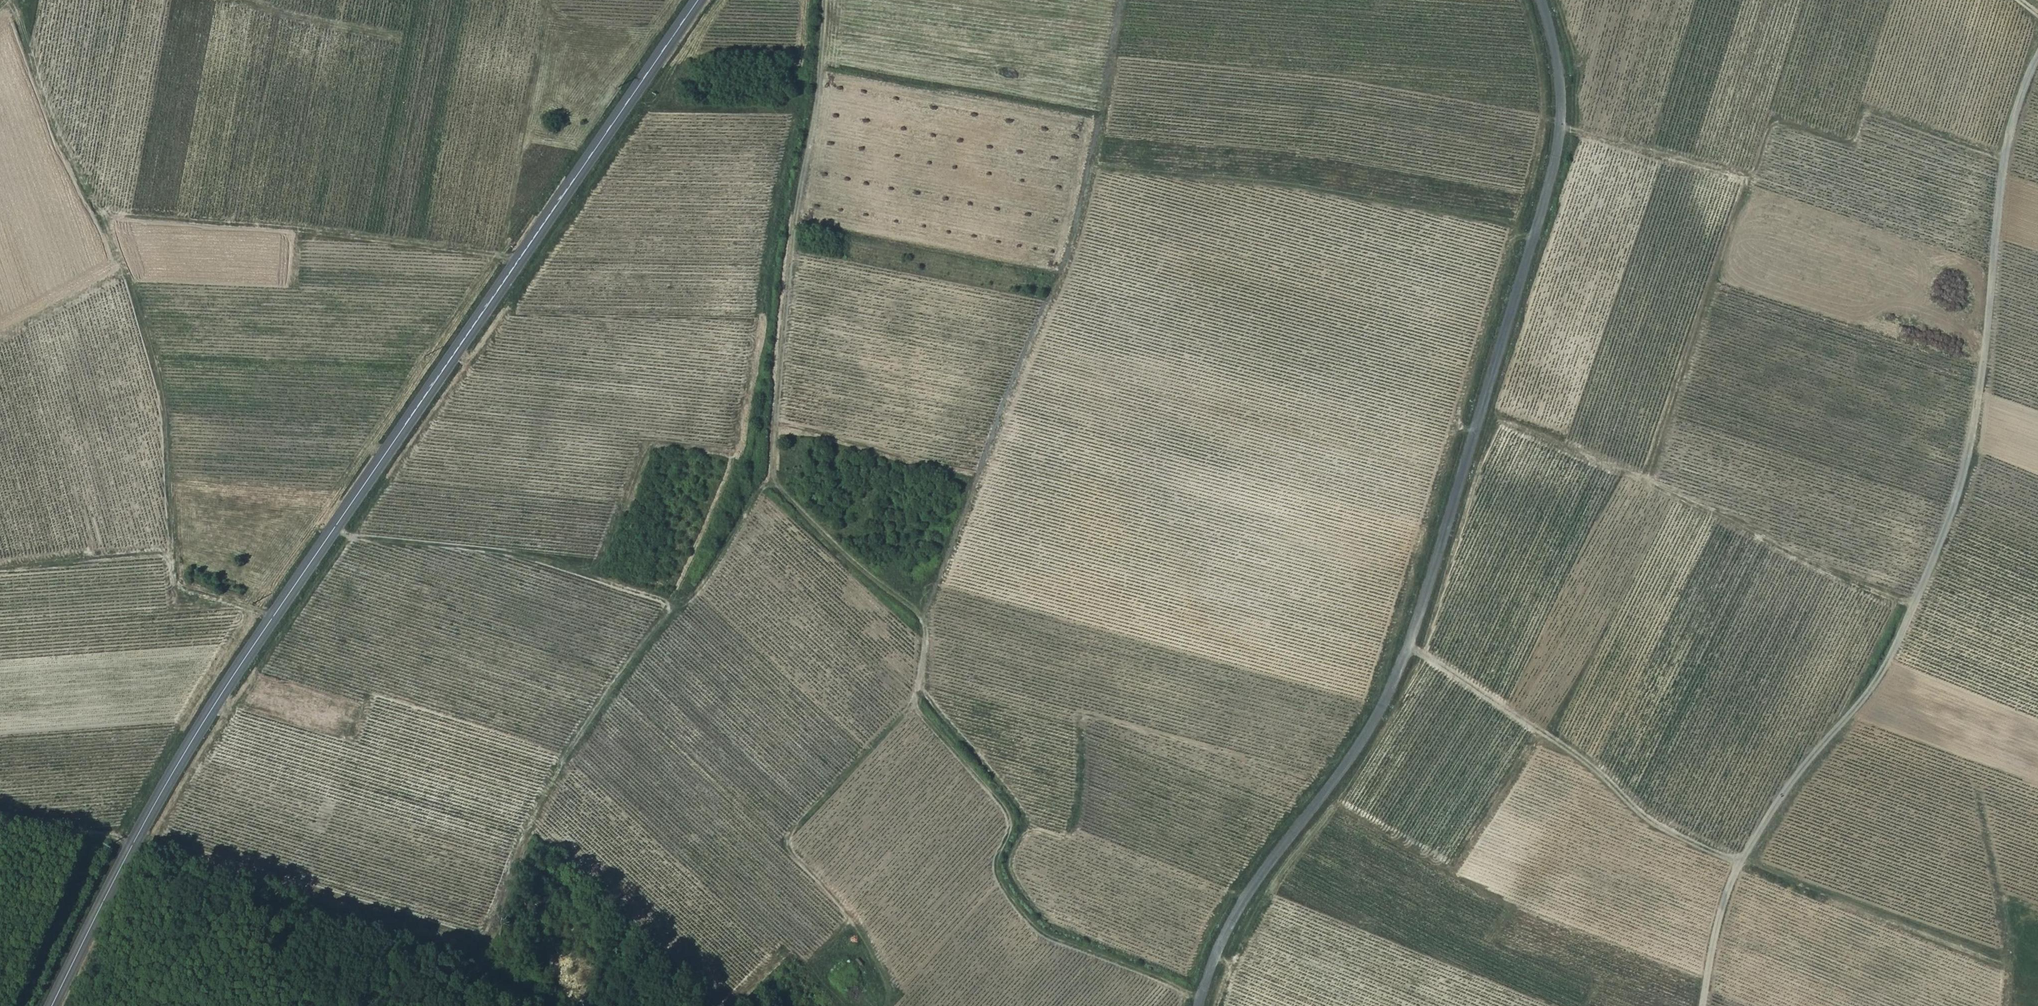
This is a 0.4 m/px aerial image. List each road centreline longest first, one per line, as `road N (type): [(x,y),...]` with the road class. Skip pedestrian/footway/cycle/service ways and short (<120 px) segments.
road 1 (track): [(822,0),(772,478),(924,624),(916,703),(1003,807),(1008,831),(995,864),(998,884),(1038,934),(1204,997)]
road 2 (secondary): [(51,1005),(130,848),(273,616),(703,0)]
road 3 (unclassified): [(1541,0),(1558,72),(1557,151),(1411,647),(1367,738),(1245,902),(1201,1005)]
road 4 (track): [(2037,63),(2012,132),(1997,205),(1984,356),(1962,478),(1918,603),(1894,657),(1765,820),(1738,866),(1718,922),(1705,1005)]
road 5 (track): [(1121,0),(1062,268),(1013,375),(922,620)]
road 6 (track): [(15,0),(54,124),(104,214),(457,249),(521,262)]
road 7 (track): [(104,214),(165,407),(176,586),(273,616)]
road 8 (track): [(1738,866),(1640,817),(1595,769),(1411,647)]
road 9 (track): [(0,811),(130,848)]

